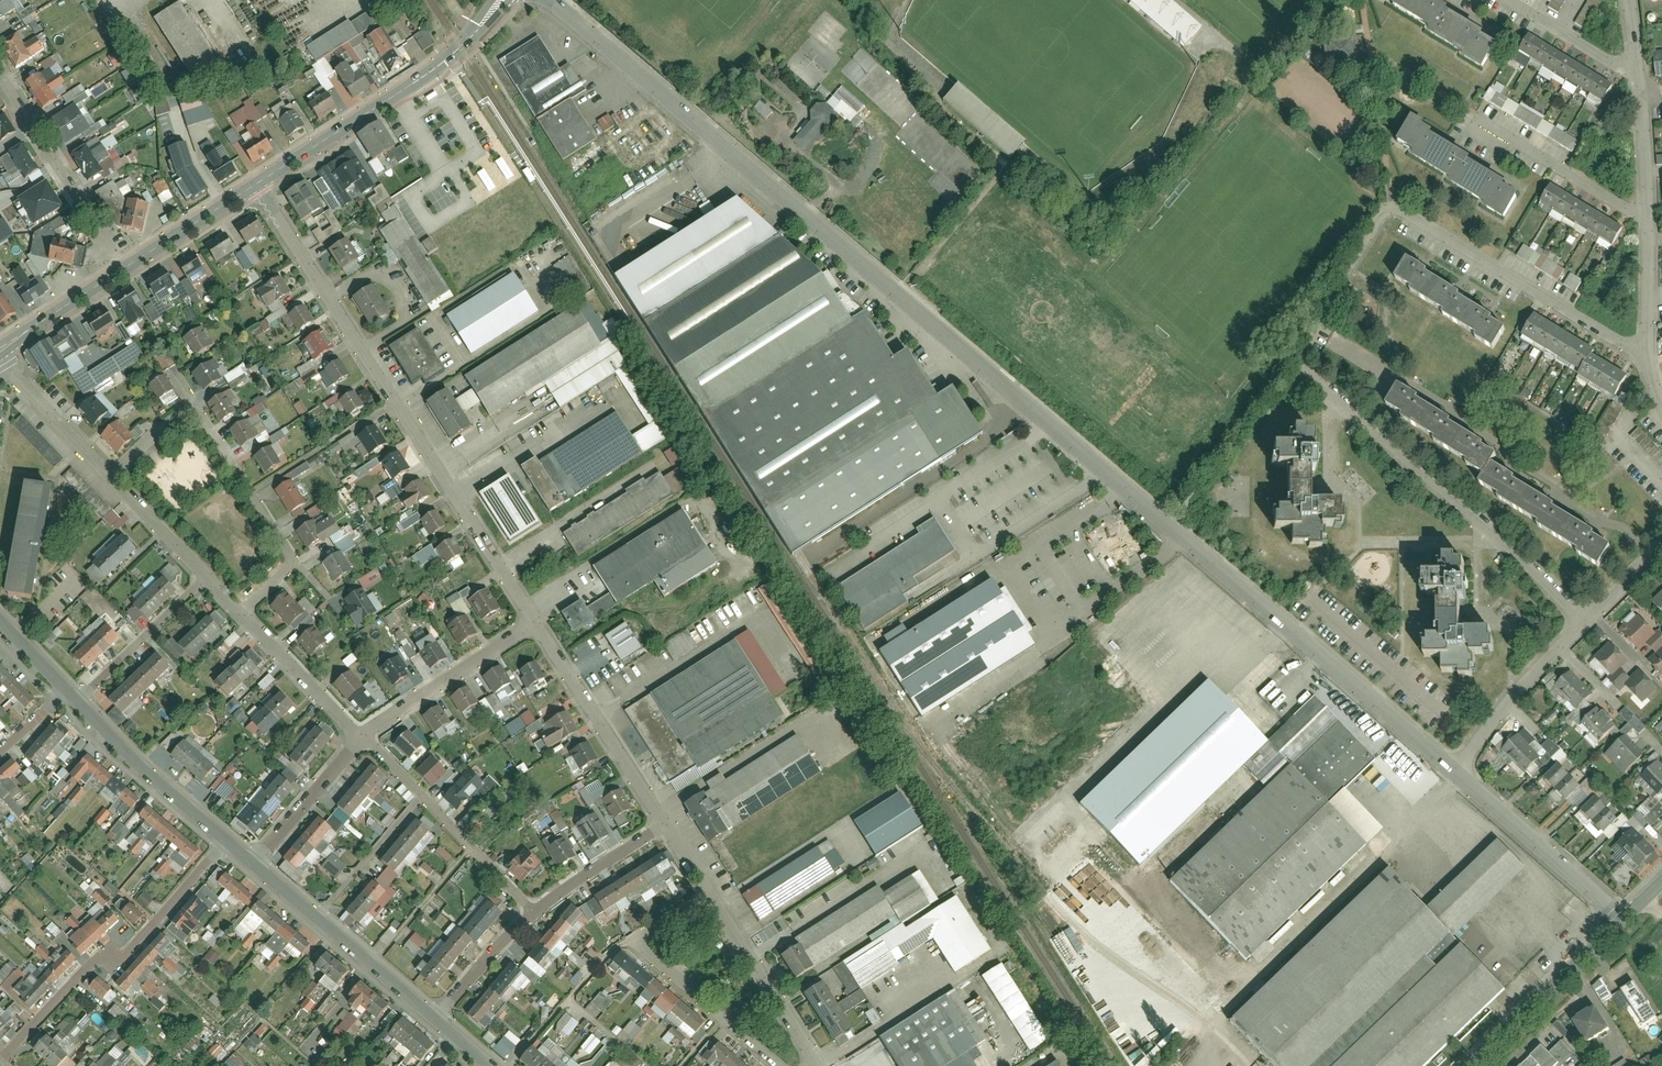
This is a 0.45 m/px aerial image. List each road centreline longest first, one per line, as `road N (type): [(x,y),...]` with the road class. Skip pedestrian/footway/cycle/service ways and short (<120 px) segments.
road 1 (residential): [(552,0),(1456,771)]
road 2 (residential): [(1584,623),(1300,367),(1372,227),(1388,211),(1647,357)]
road 3 (residential): [(260,183),(533,622)]
road 4 (residential): [(108,477),(195,406),(301,553),(241,611)]
road 5 (residential): [(225,843),(118,962),(100,957),(0,1061)]
road 6 (tertiary): [(260,183),(431,72),(503,0)]
road 7 (residential): [(0,73),(123,268)]
road 8 (residential): [(533,622),(662,813)]
road 9 (residential): [(1456,771),(1623,917)]
road 10 (residential): [(707,879),(818,1065)]
road 11 (residential): [(1623,917),(1468,1065)]
road 12 (residential): [(72,698),(225,843)]
road 13 (residential): [(788,1065),(629,932)]
road 14 (residential): [(363,736),(533,622)]
road 15 (residential): [(1477,117),(1648,220)]
road 16 (residential): [(1456,771),(1584,623)]
road 17 (residential): [(201,569),(72,698)]
road 18 (residential): [(629,932),(610,941),(511,1065)]
road 19 (residential): [(241,611),(363,736)]
road 20 (residential): [(252,865),(363,736)]
road 21 (residential): [(422,793),(317,922)]
road 22 (residential): [(525,903),(662,813)]
road 23 (tertiary): [(123,268),(260,183)]
road 24 (residential): [(0,364),(108,477)]
road 25 (residential): [(317,922),(434,1017)]
road 26 (residential): [(422,793),(525,903)]
road 27 (residential): [(1513,0),(1641,79)]
road 28 (tertiary): [(0,349),(123,268)]
road 29 (residential): [(434,1017),(525,903)]
road 30 (residential): [(1647,357),(1648,220)]
road 31 (residential): [(108,477),(201,569)]
road 32 (residential): [(1648,220),(1642,97)]

